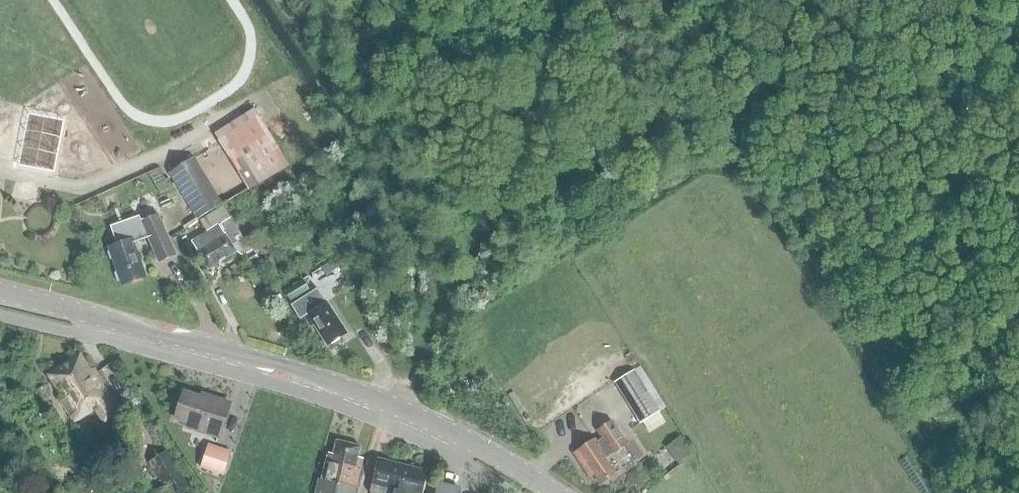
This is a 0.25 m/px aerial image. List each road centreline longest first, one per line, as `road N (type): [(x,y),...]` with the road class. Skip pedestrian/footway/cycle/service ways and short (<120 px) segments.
road 1 (track): [(663,0),(916,414),(946,417),(1018,377)]
road 2 (tertiary): [(552,492),(391,403),(239,353),(0,293)]
road 3 (track): [(391,403),(400,371),(441,315),(476,246),(577,0)]
road 4 (track): [(530,102),(434,97),(402,104),(343,136),(272,112)]

